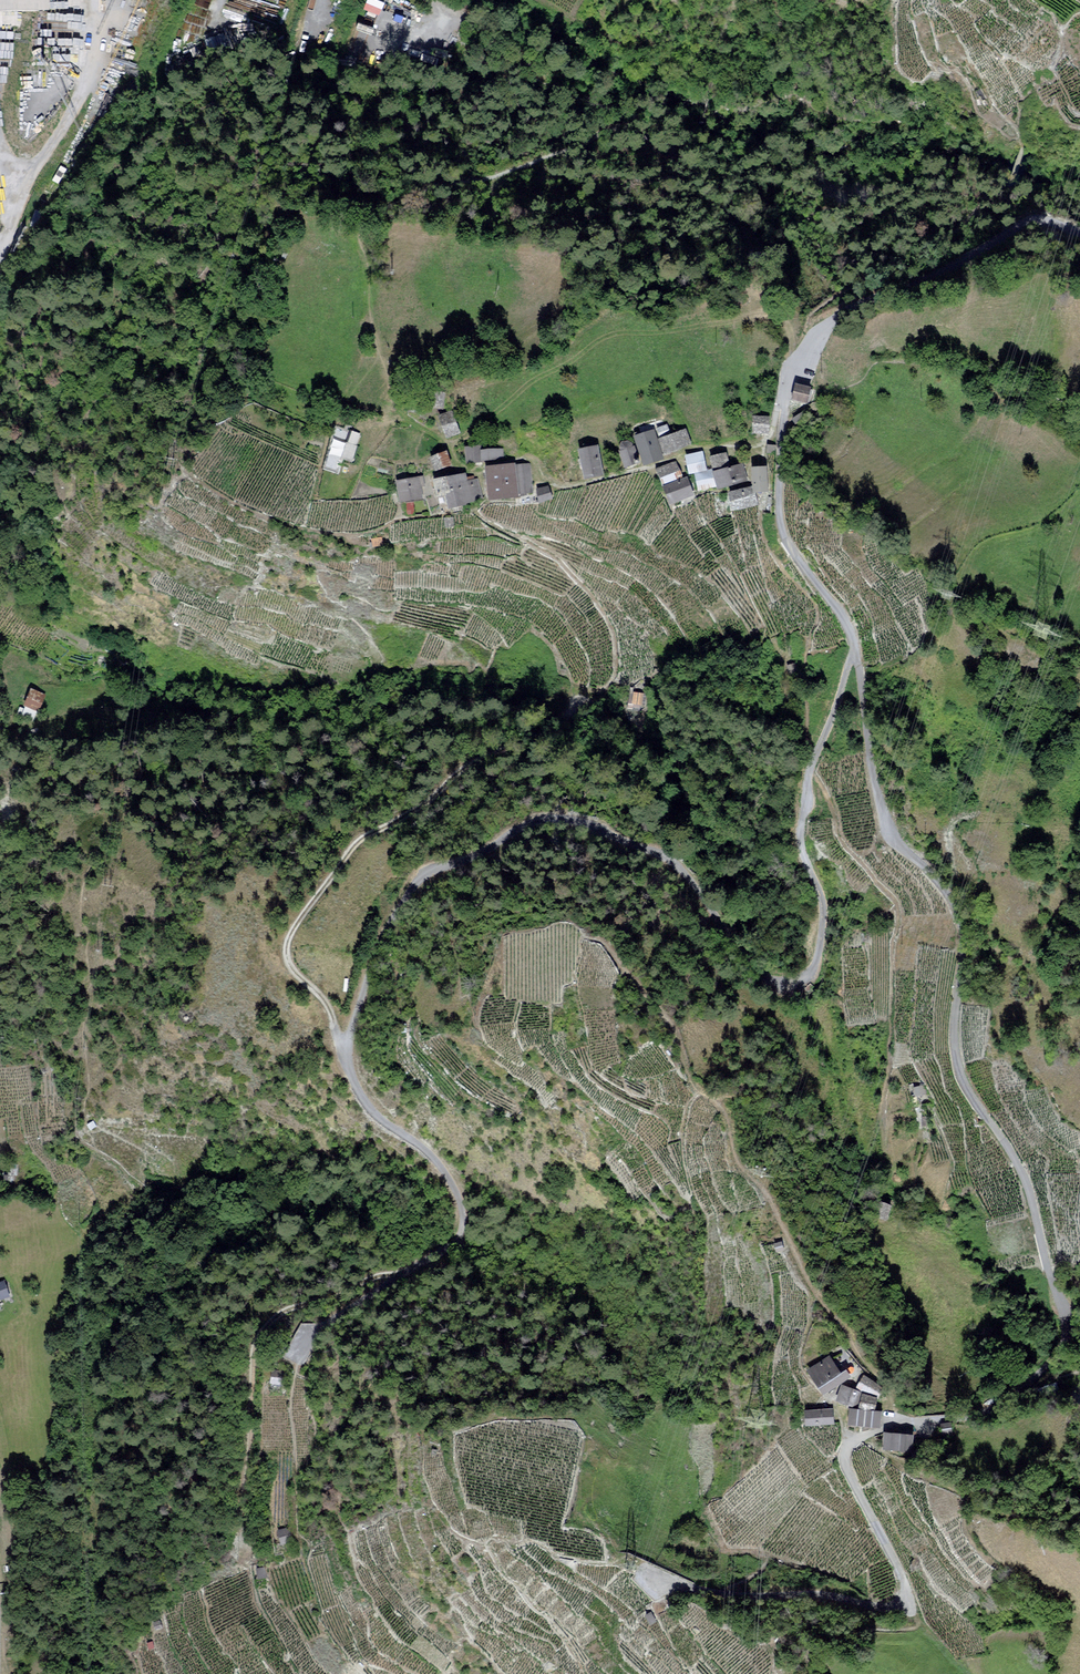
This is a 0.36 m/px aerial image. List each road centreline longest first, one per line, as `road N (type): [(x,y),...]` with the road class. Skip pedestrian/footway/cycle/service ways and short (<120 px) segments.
road 1 (unclassified): [(857,651),(810,783),(802,836),(824,924),(818,961),(804,981),(774,984),(752,976),(681,867),(590,829),(543,823),(432,875),(411,897),(365,1000),(352,1060),(383,1121),(418,1143),(451,1180),(464,1203),(460,1244),(310,1344),(304,1379)]
road 2 (unclassified): [(857,651),(887,825),(942,880),(964,921),(963,1070),(1024,1168),(1070,1316),(1071,1347),(1055,1373),(1009,1403),(972,1418),(912,1422),(848,1448),(860,1498),(906,1577),(906,1601),(892,1610),(822,1596),(718,1595),(644,1578)]
road 3 (unclassified): [(1079,233),(1049,220),(1025,222),(945,272),(847,314),(799,367),(788,396),(784,532),(840,613),(857,651)]
road 4 (track): [(353,1053),(292,964),(298,926),(358,847),(435,809),(473,771),(544,742),(579,713)]
road 5 (track): [(410,1279),(387,1276),(281,1318),(257,1354),(255,1374)]

